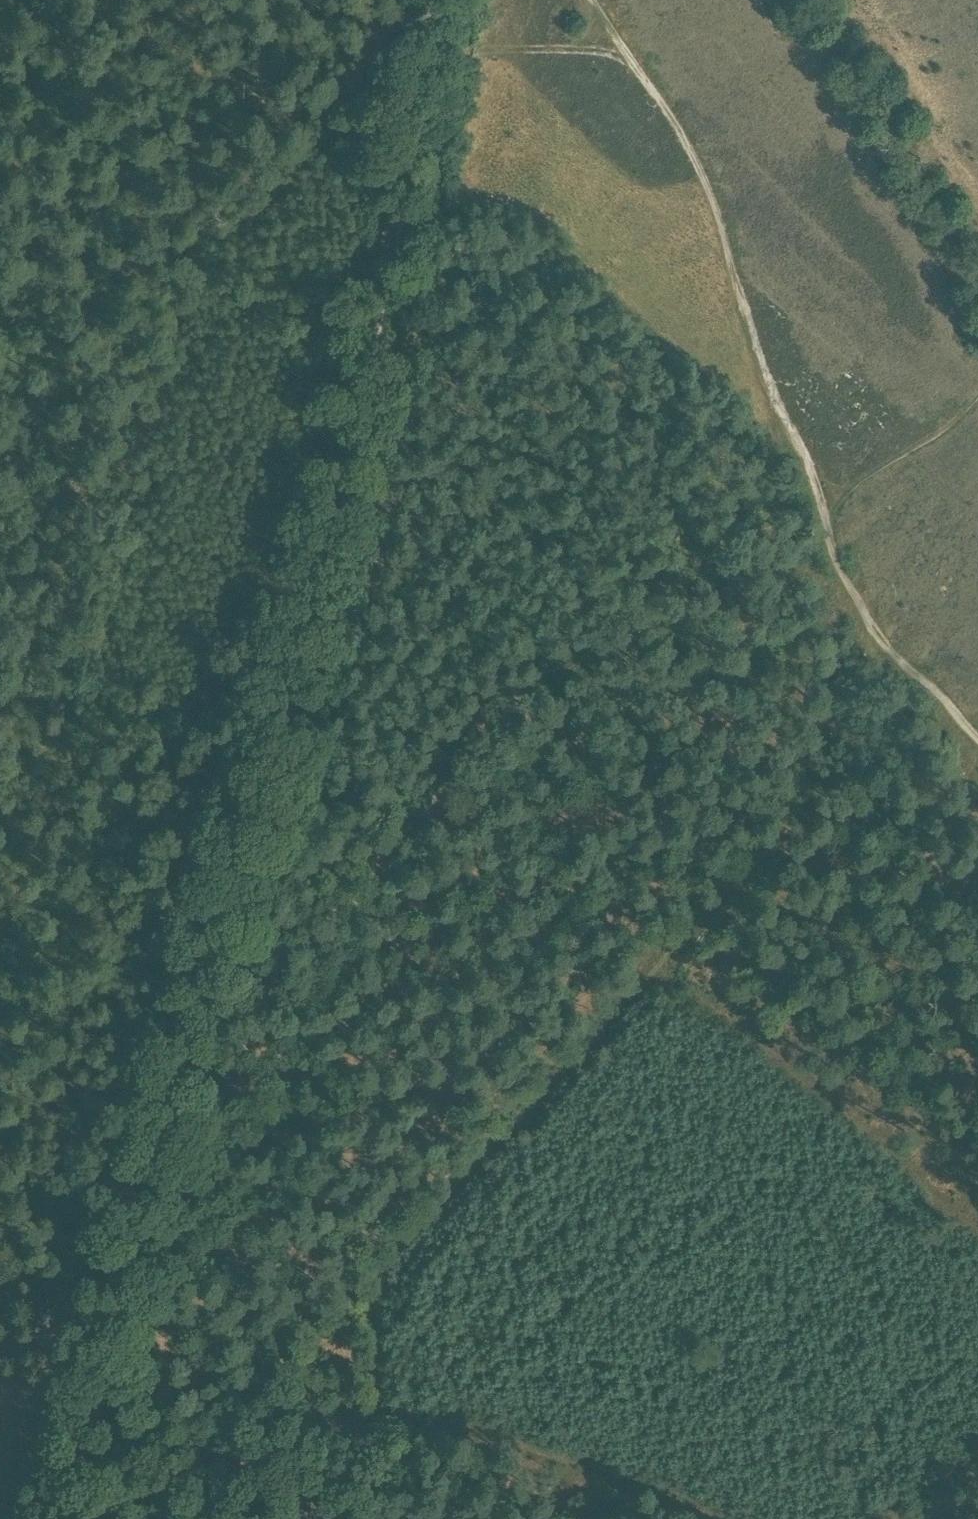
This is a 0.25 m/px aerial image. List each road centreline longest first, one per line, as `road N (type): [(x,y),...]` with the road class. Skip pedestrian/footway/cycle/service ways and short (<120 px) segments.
road 1 (unclassified): [(53,1518),(335,483),(435,0)]

